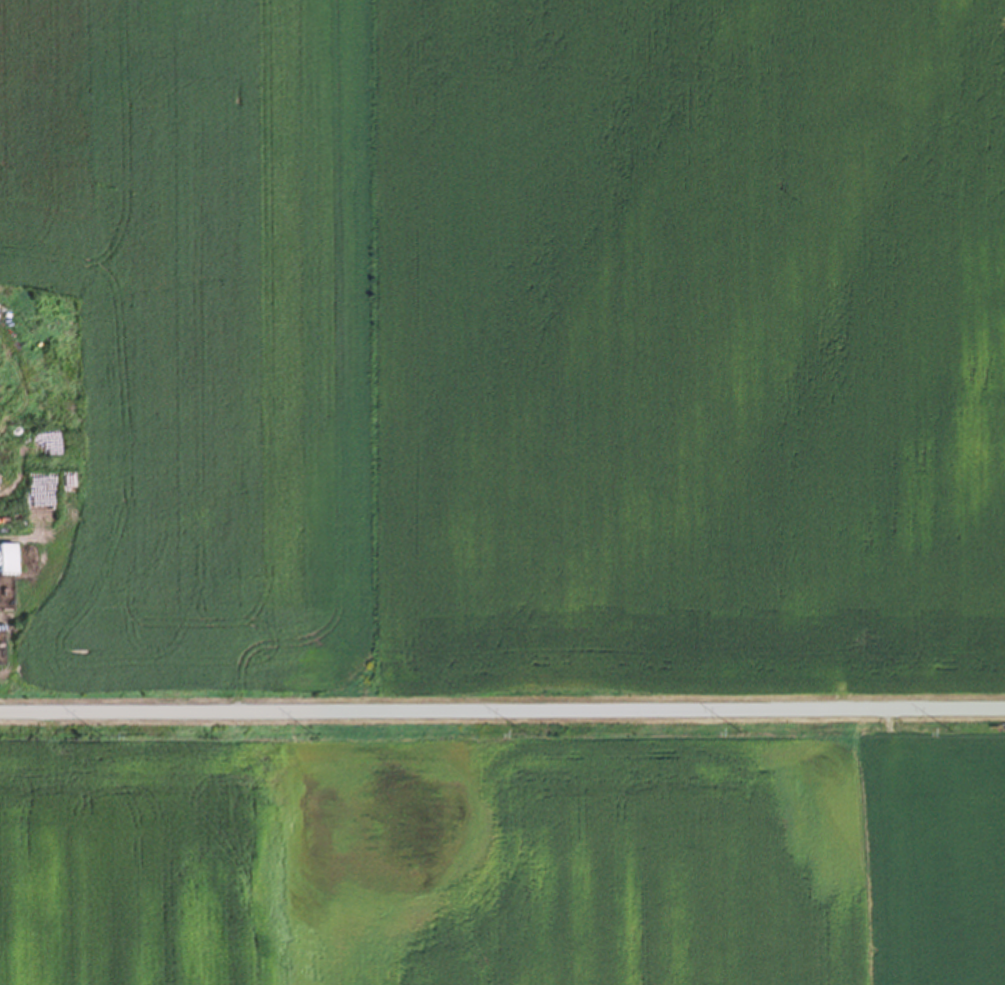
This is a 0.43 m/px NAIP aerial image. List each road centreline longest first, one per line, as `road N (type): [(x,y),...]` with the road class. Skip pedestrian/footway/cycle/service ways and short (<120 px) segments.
road 1 (residential): [(1004,709),(0,713)]

